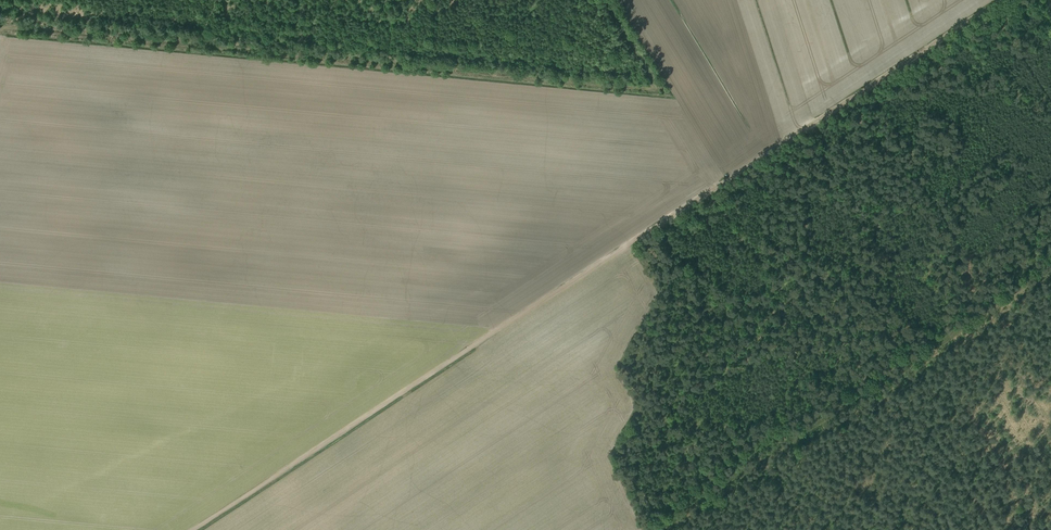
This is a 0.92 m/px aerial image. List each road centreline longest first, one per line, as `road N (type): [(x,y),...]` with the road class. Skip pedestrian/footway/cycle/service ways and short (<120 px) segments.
road 1 (track): [(996,0),(195,529)]
road 2 (track): [(0,30),(665,96)]

